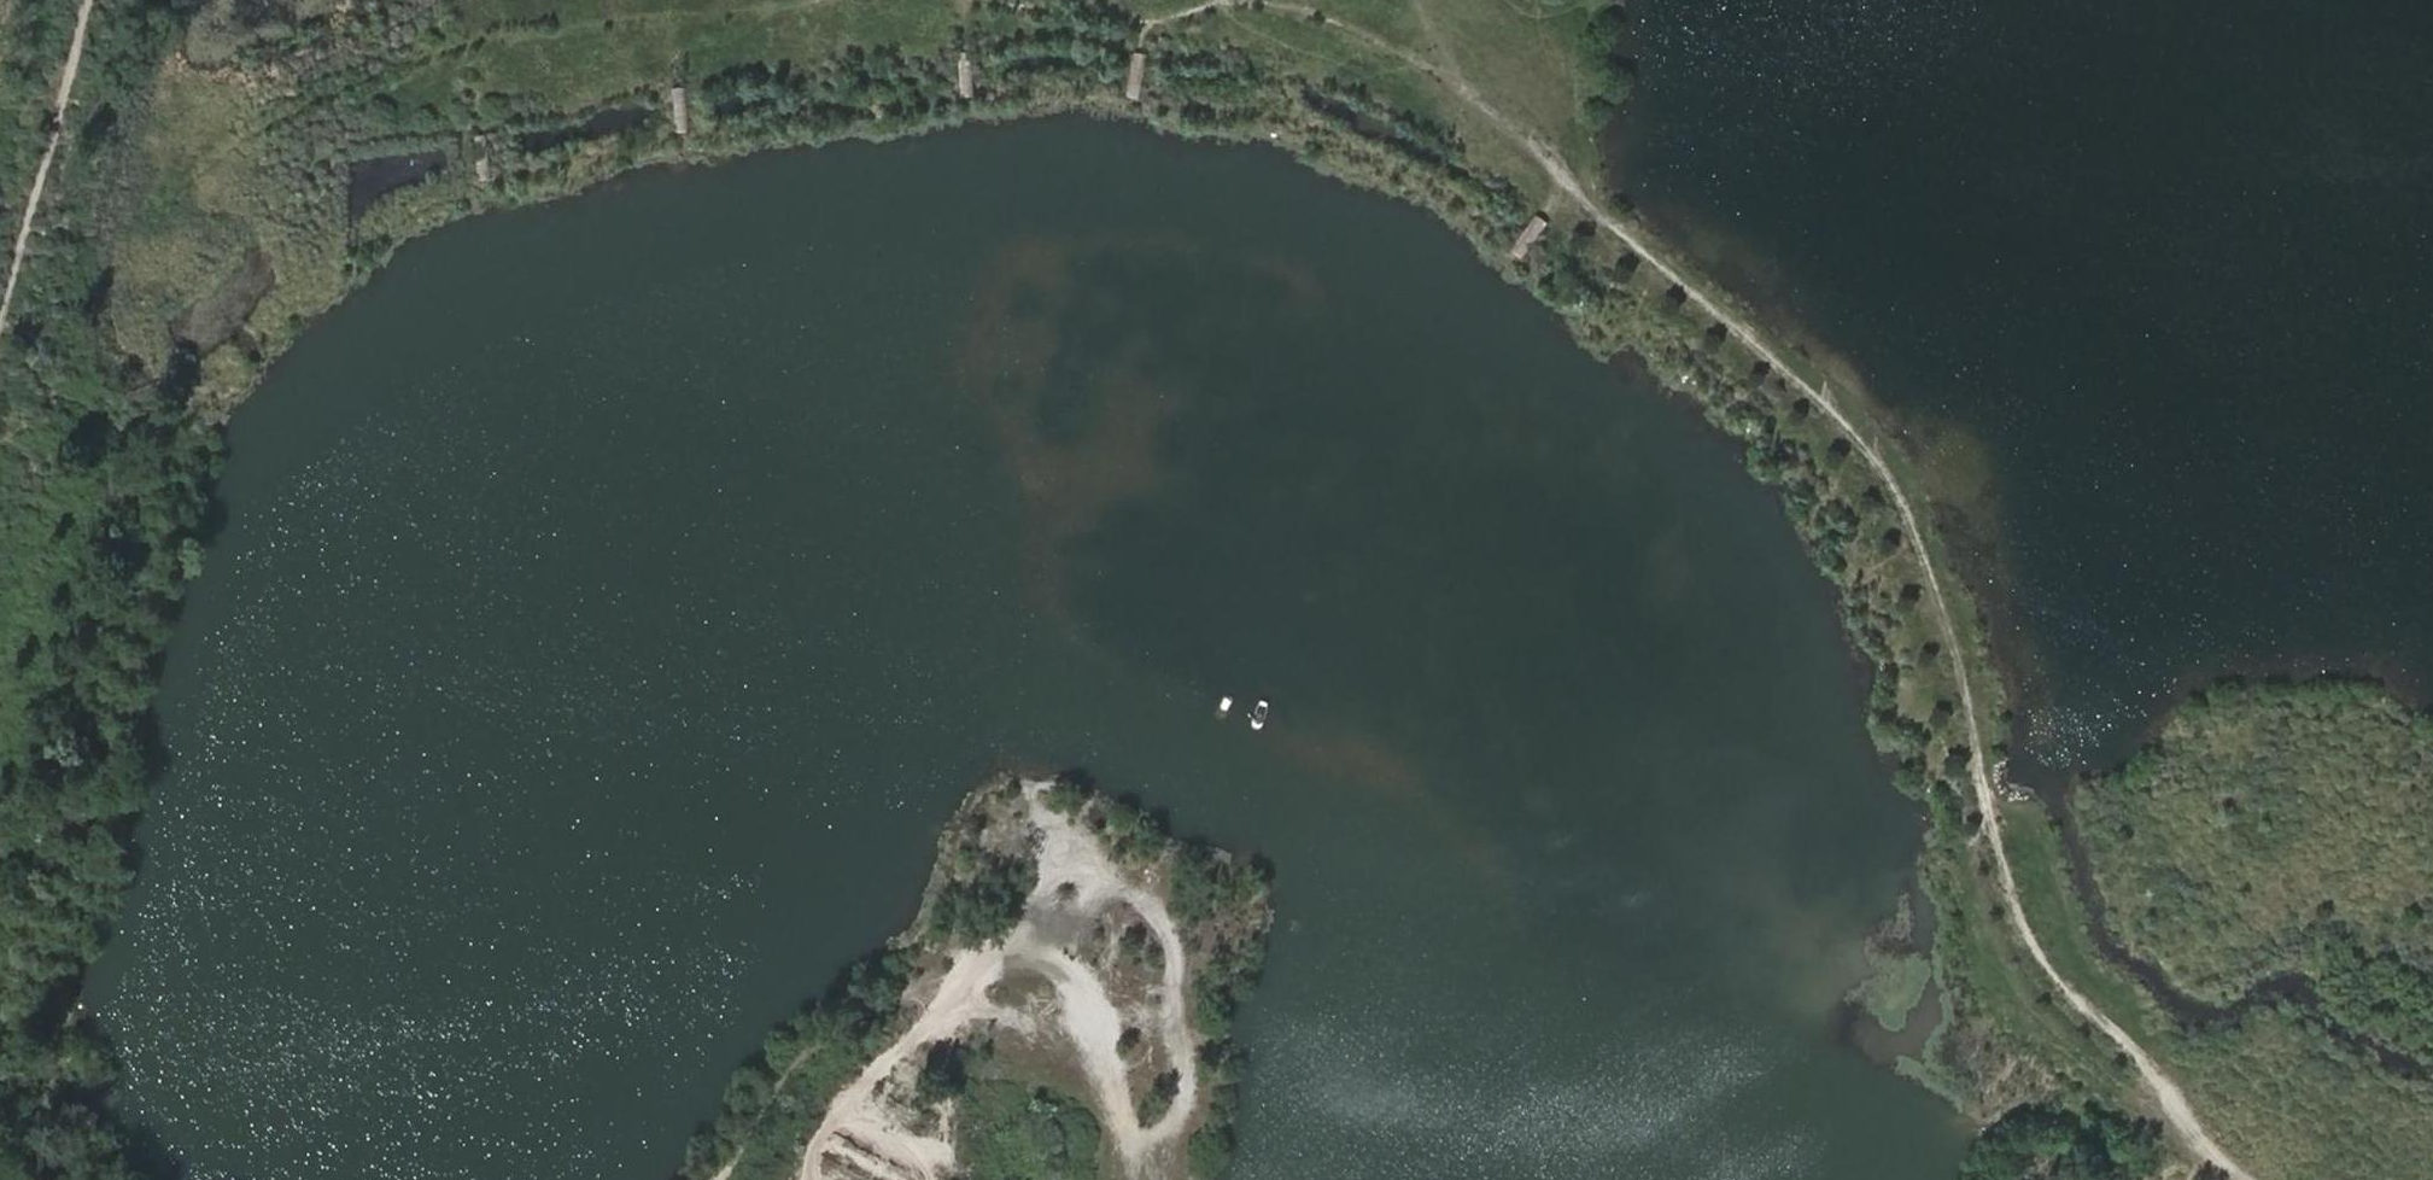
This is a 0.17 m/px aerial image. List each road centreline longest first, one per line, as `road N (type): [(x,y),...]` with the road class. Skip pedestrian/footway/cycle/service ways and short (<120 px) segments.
road 1 (track): [(1135,1179),(1138,1115),(1108,1032),(1036,949),(984,964),(942,1018),(864,1079),(829,1150),(833,1179)]
road 2 (track): [(0,256),(77,0)]

